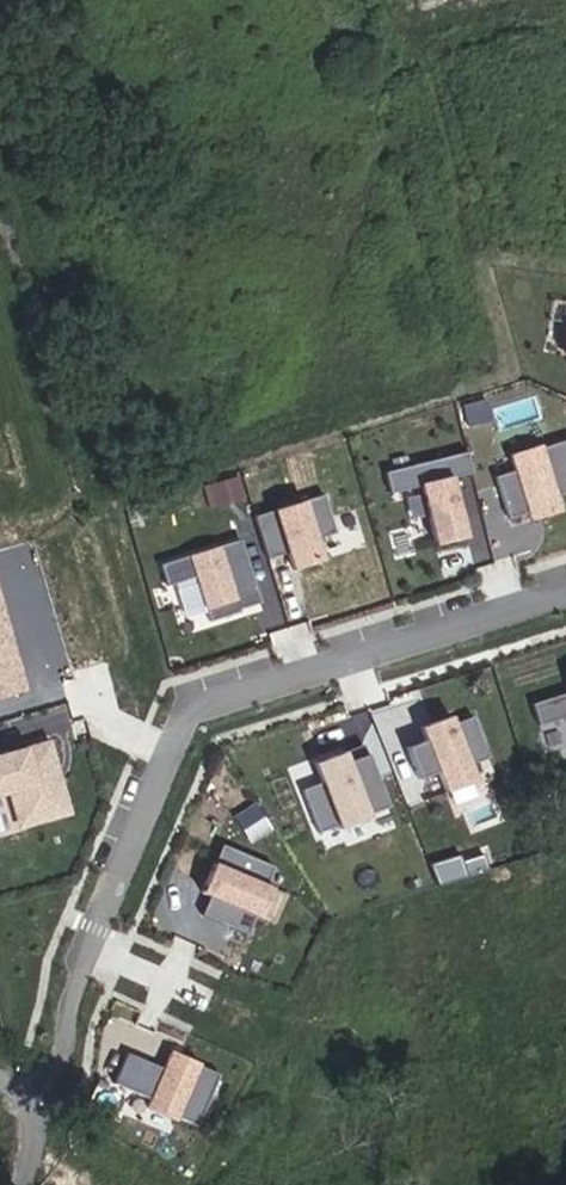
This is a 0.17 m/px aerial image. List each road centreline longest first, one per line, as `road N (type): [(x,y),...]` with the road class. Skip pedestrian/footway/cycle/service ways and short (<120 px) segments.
road 1 (residential): [(0,1079),(71,1109),(67,1047),(75,979),(191,707),(565,589)]

